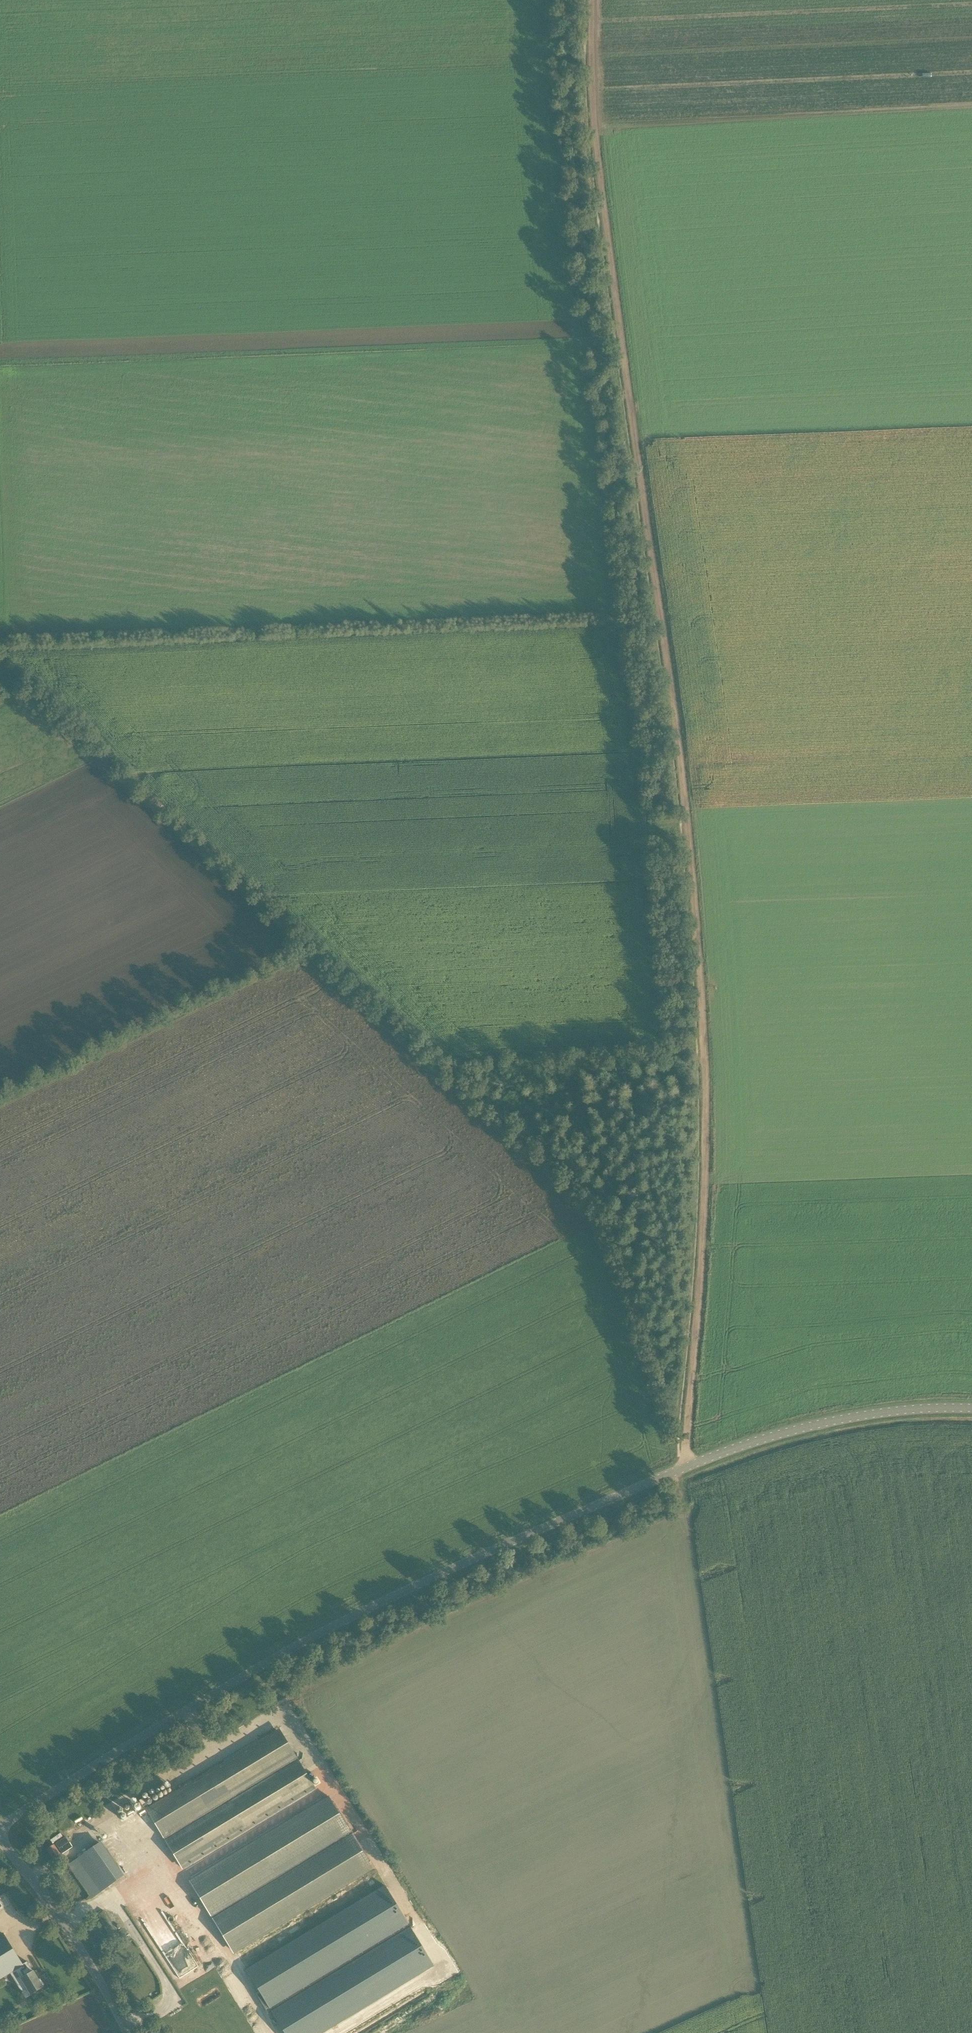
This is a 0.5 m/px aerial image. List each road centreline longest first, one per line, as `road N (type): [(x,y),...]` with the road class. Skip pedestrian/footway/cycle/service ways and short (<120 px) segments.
road 1 (track): [(690,1467),(711,1134),(703,955),(616,271),(596,0)]
road 2 (unclassified): [(971,1408),(851,1416),(538,1527),(237,1679),(0,1827)]
road 3 (unclassified): [(127,2032),(64,1921),(0,1841)]

